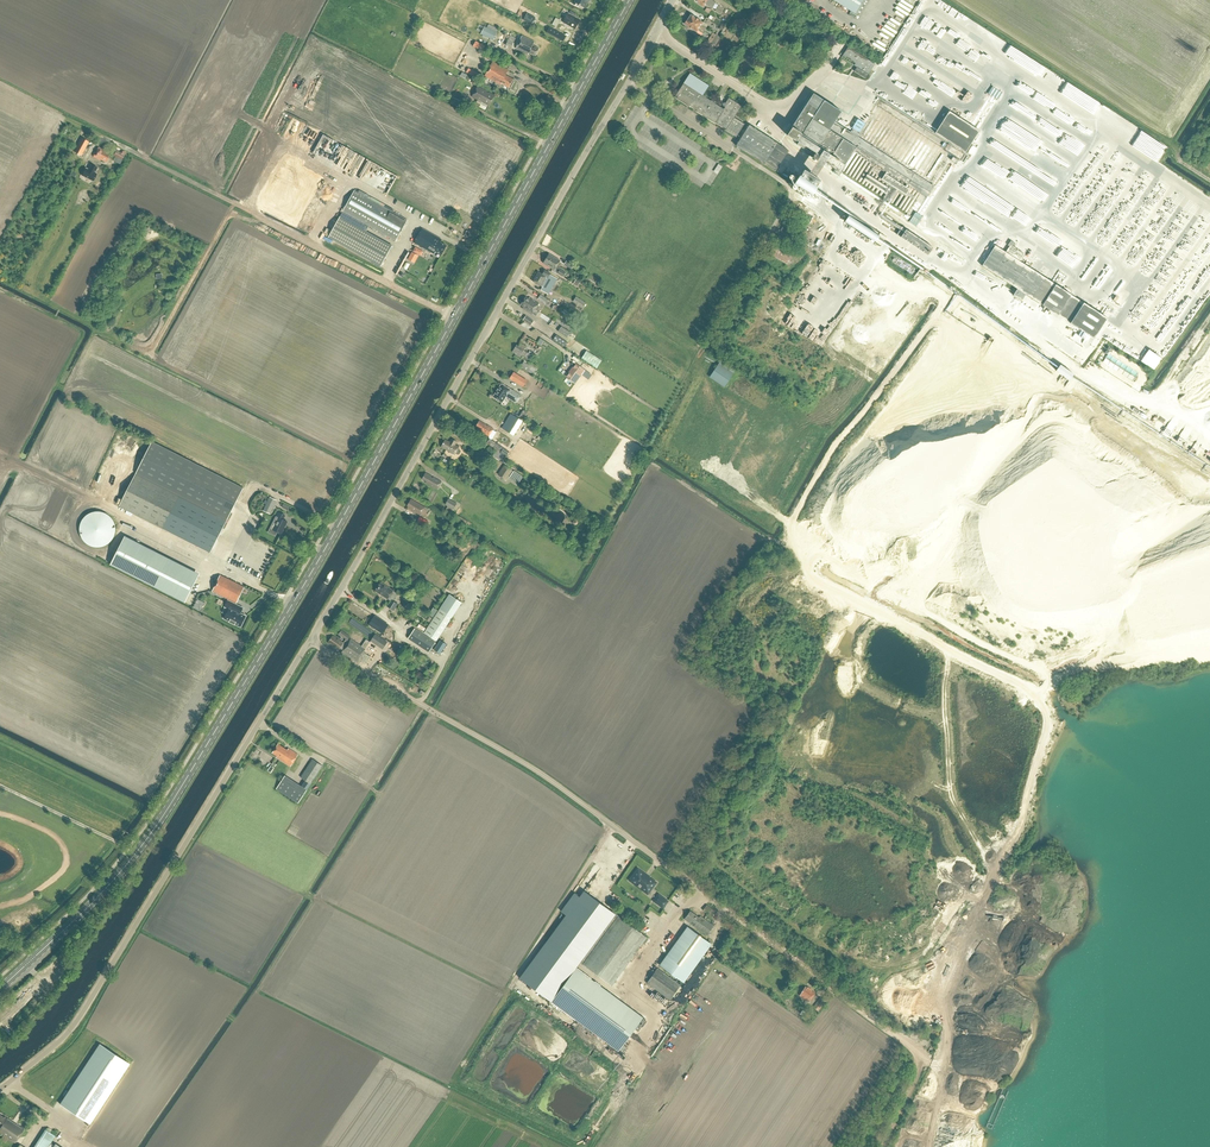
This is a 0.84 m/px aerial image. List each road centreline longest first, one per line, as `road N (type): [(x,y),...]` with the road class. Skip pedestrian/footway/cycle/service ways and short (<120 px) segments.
road 1 (primary): [(0,988),(110,884),(171,804),(300,592),(630,0)]
road 2 (unclassified): [(309,641),(672,0)]
road 3 (unclassified): [(0,1088),(69,1031),(309,641)]
road 4 (unclassified): [(729,911),(540,772),(309,641)]
road 5 (track): [(931,1062),(729,911)]
road 6 (track): [(120,843),(0,785)]

